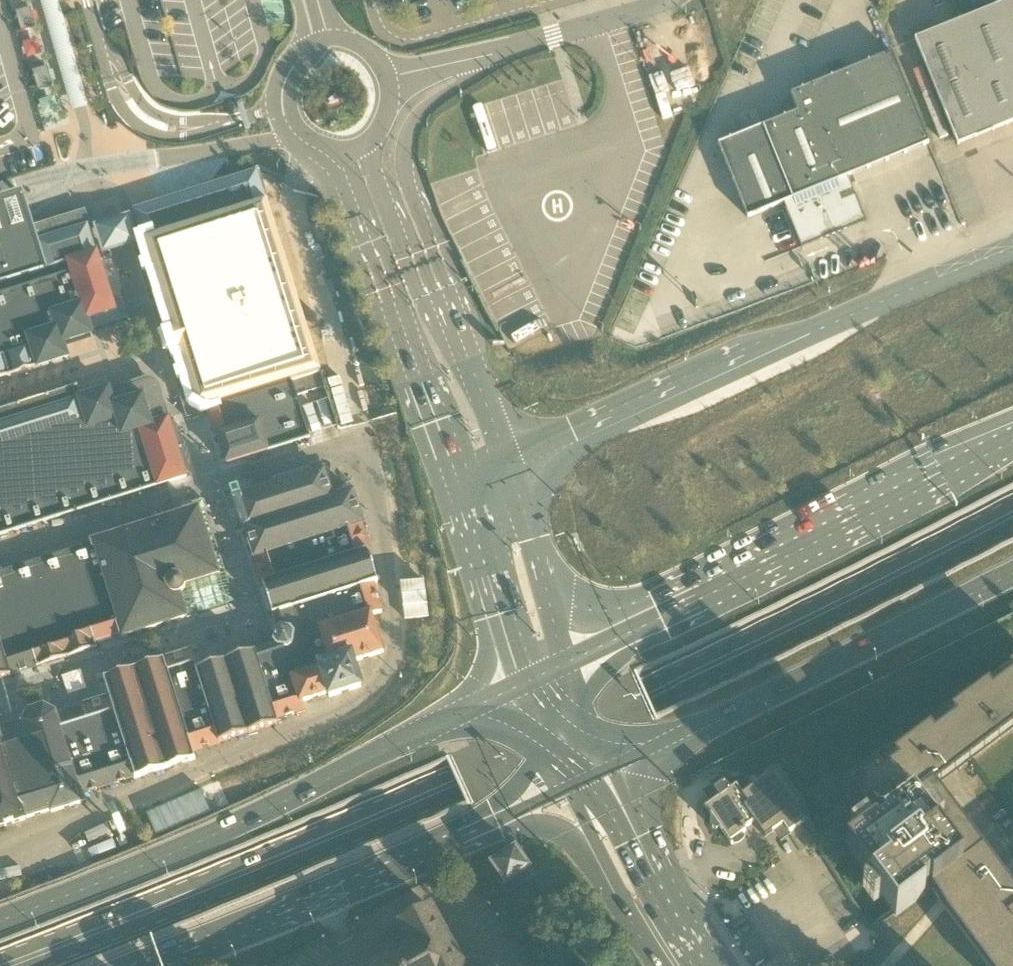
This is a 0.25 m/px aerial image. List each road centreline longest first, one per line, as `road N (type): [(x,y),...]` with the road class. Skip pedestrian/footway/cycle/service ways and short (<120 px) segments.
road 1 (primary): [(0,965),(442,794),(1012,509)]
road 2 (secondary): [(524,685),(180,848),(0,921)]
road 3 (unclassified): [(1012,250),(510,465)]
road 4 (secondary): [(1012,441),(566,664)]
road 5 (secondary): [(145,965),(569,789)]
road 6 (secondary): [(614,768),(1012,574)]
road 7 (unclassified): [(510,465),(459,486),(524,685)]
road 8 (unclassified): [(566,664),(510,465)]
road 9 (secondary): [(569,789),(604,856),(653,898)]
road 10 (secondary): [(653,898),(643,836),(614,768)]

